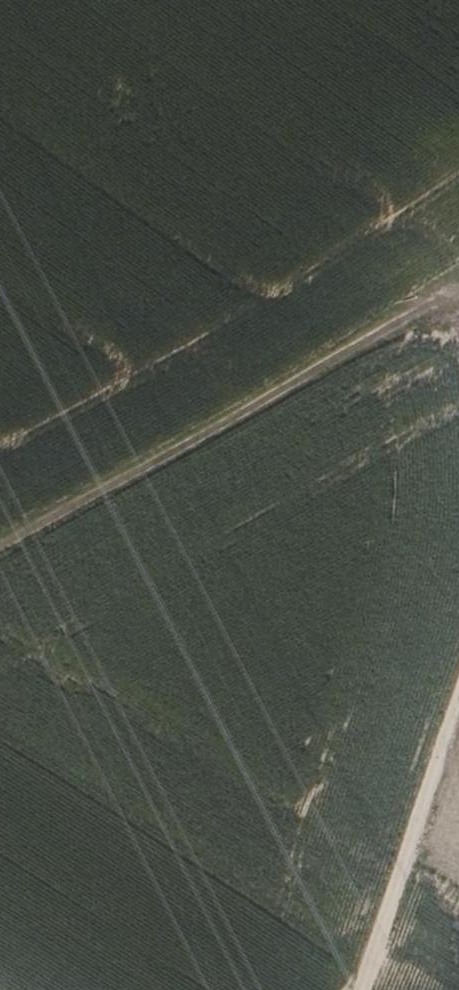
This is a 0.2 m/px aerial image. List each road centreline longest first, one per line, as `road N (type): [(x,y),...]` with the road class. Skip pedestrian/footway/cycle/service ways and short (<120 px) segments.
road 1 (track): [(458,285),(0,551)]
road 2 (track): [(351,989),(458,670)]

